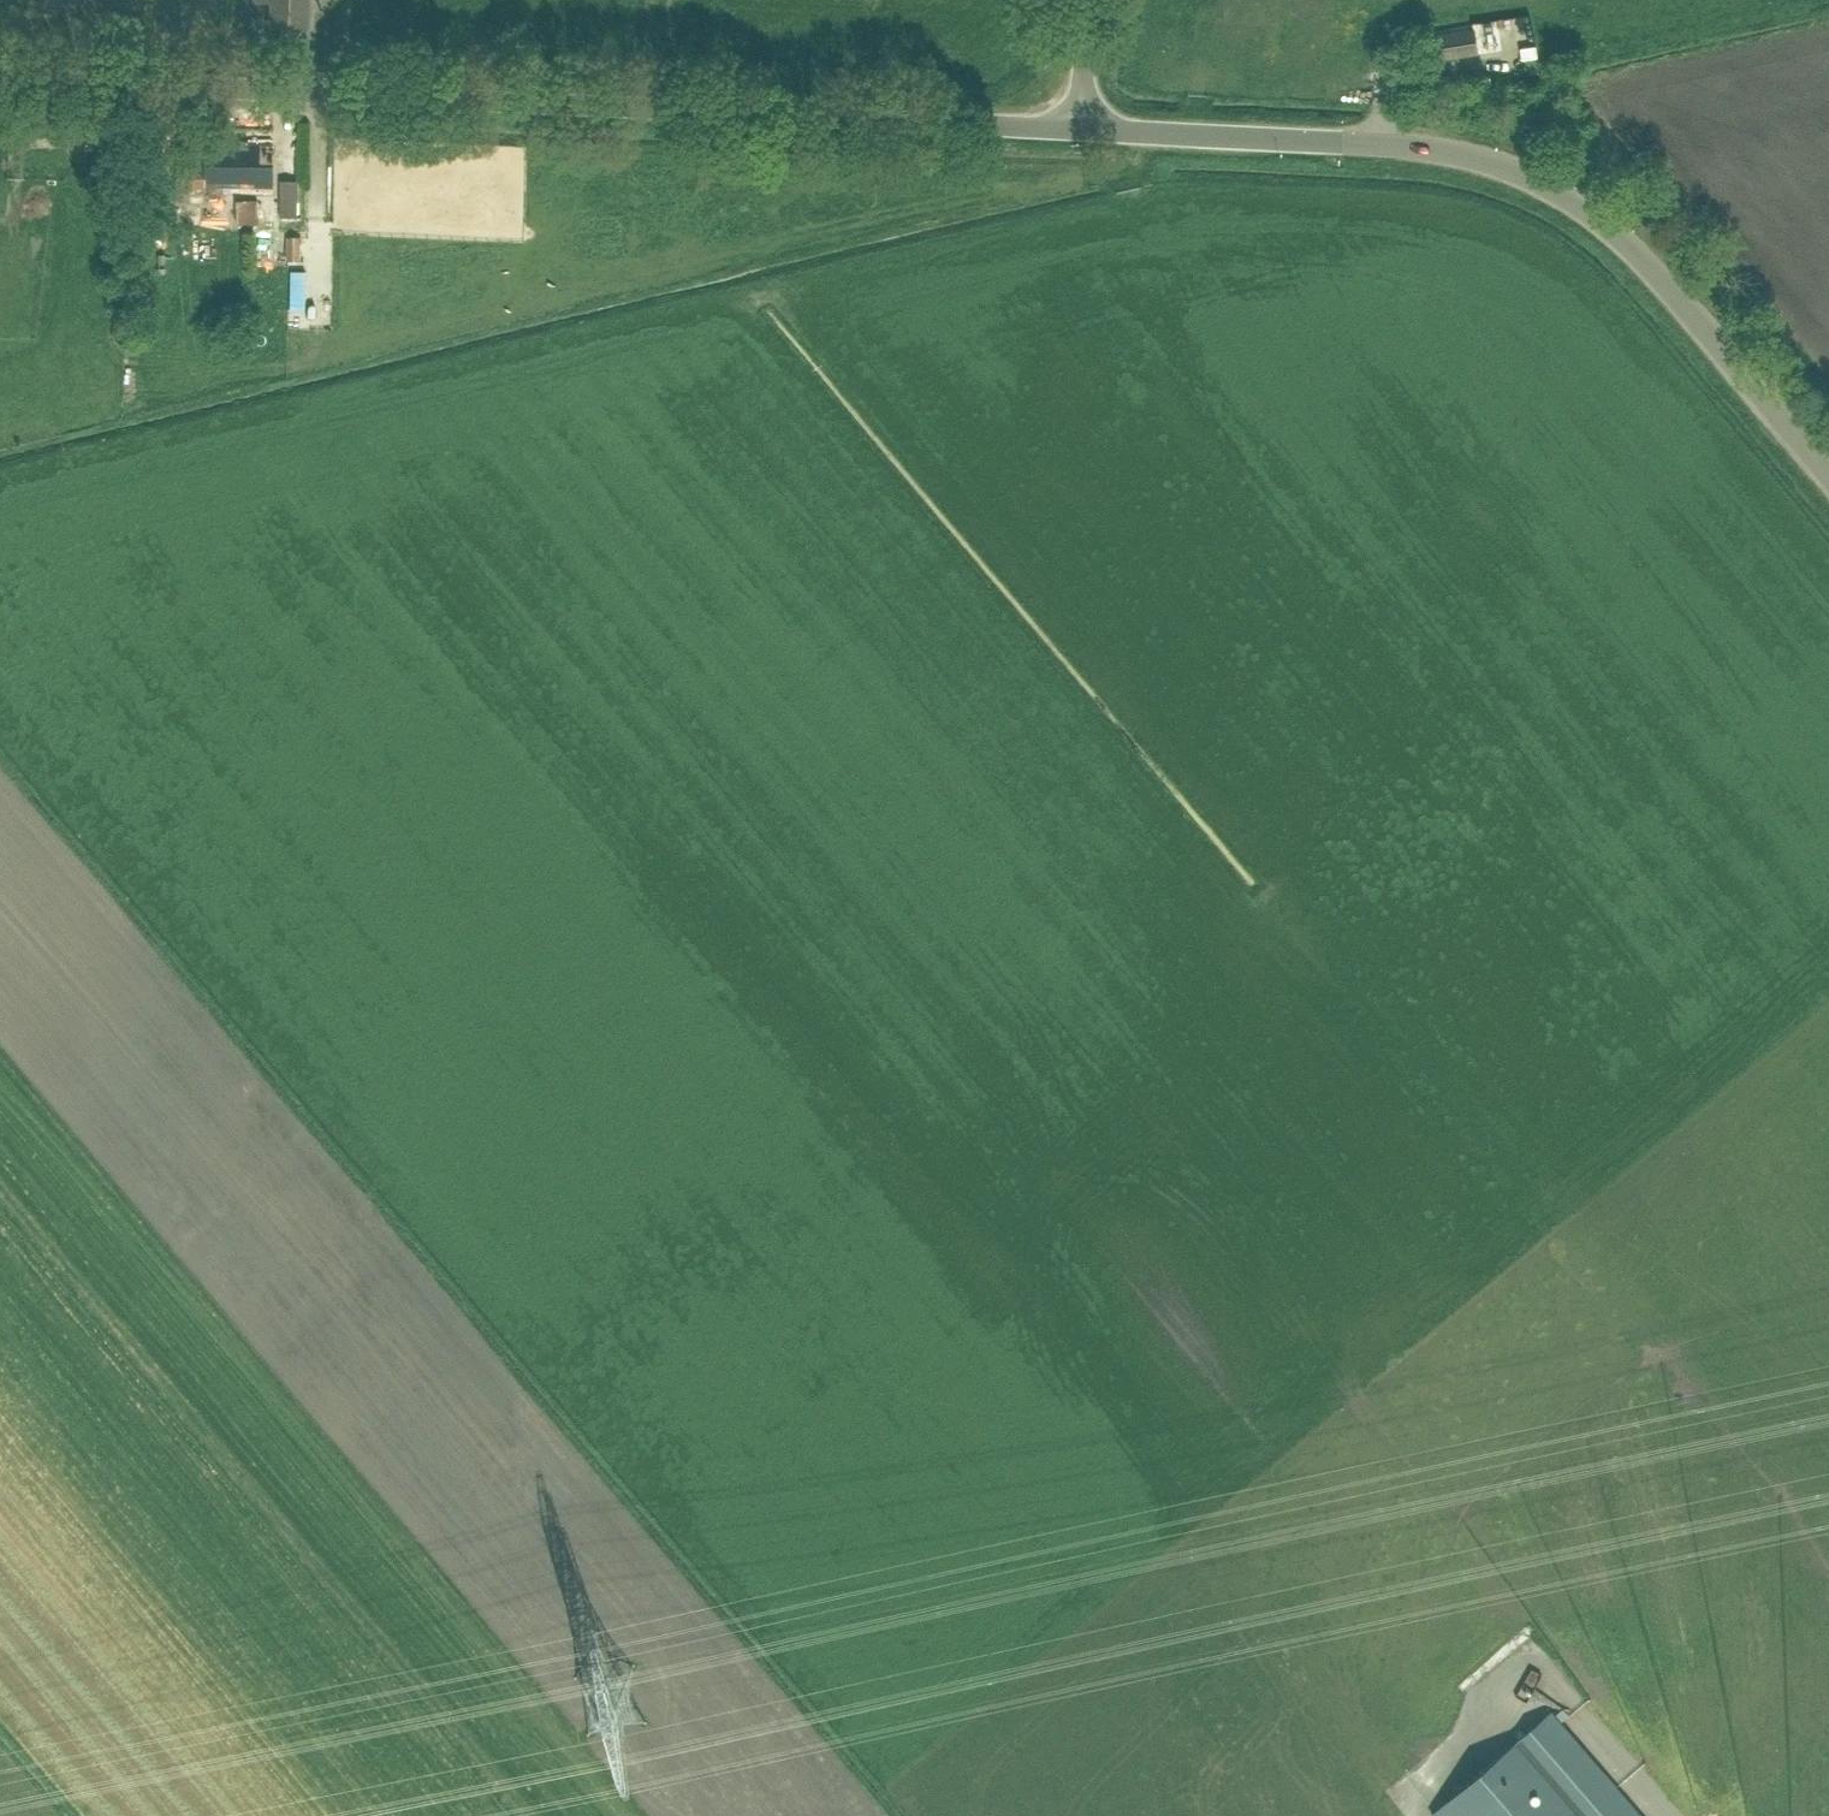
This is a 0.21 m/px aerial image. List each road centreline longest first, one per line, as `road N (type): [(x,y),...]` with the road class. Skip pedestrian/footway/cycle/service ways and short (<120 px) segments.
road 1 (tertiary): [(1079,132),(0,84)]
road 2 (tertiary): [(1828,491),(1610,237),(1496,166),(1334,143),(1079,132)]
road 3 (unclassified): [(1079,132),(1088,0)]

